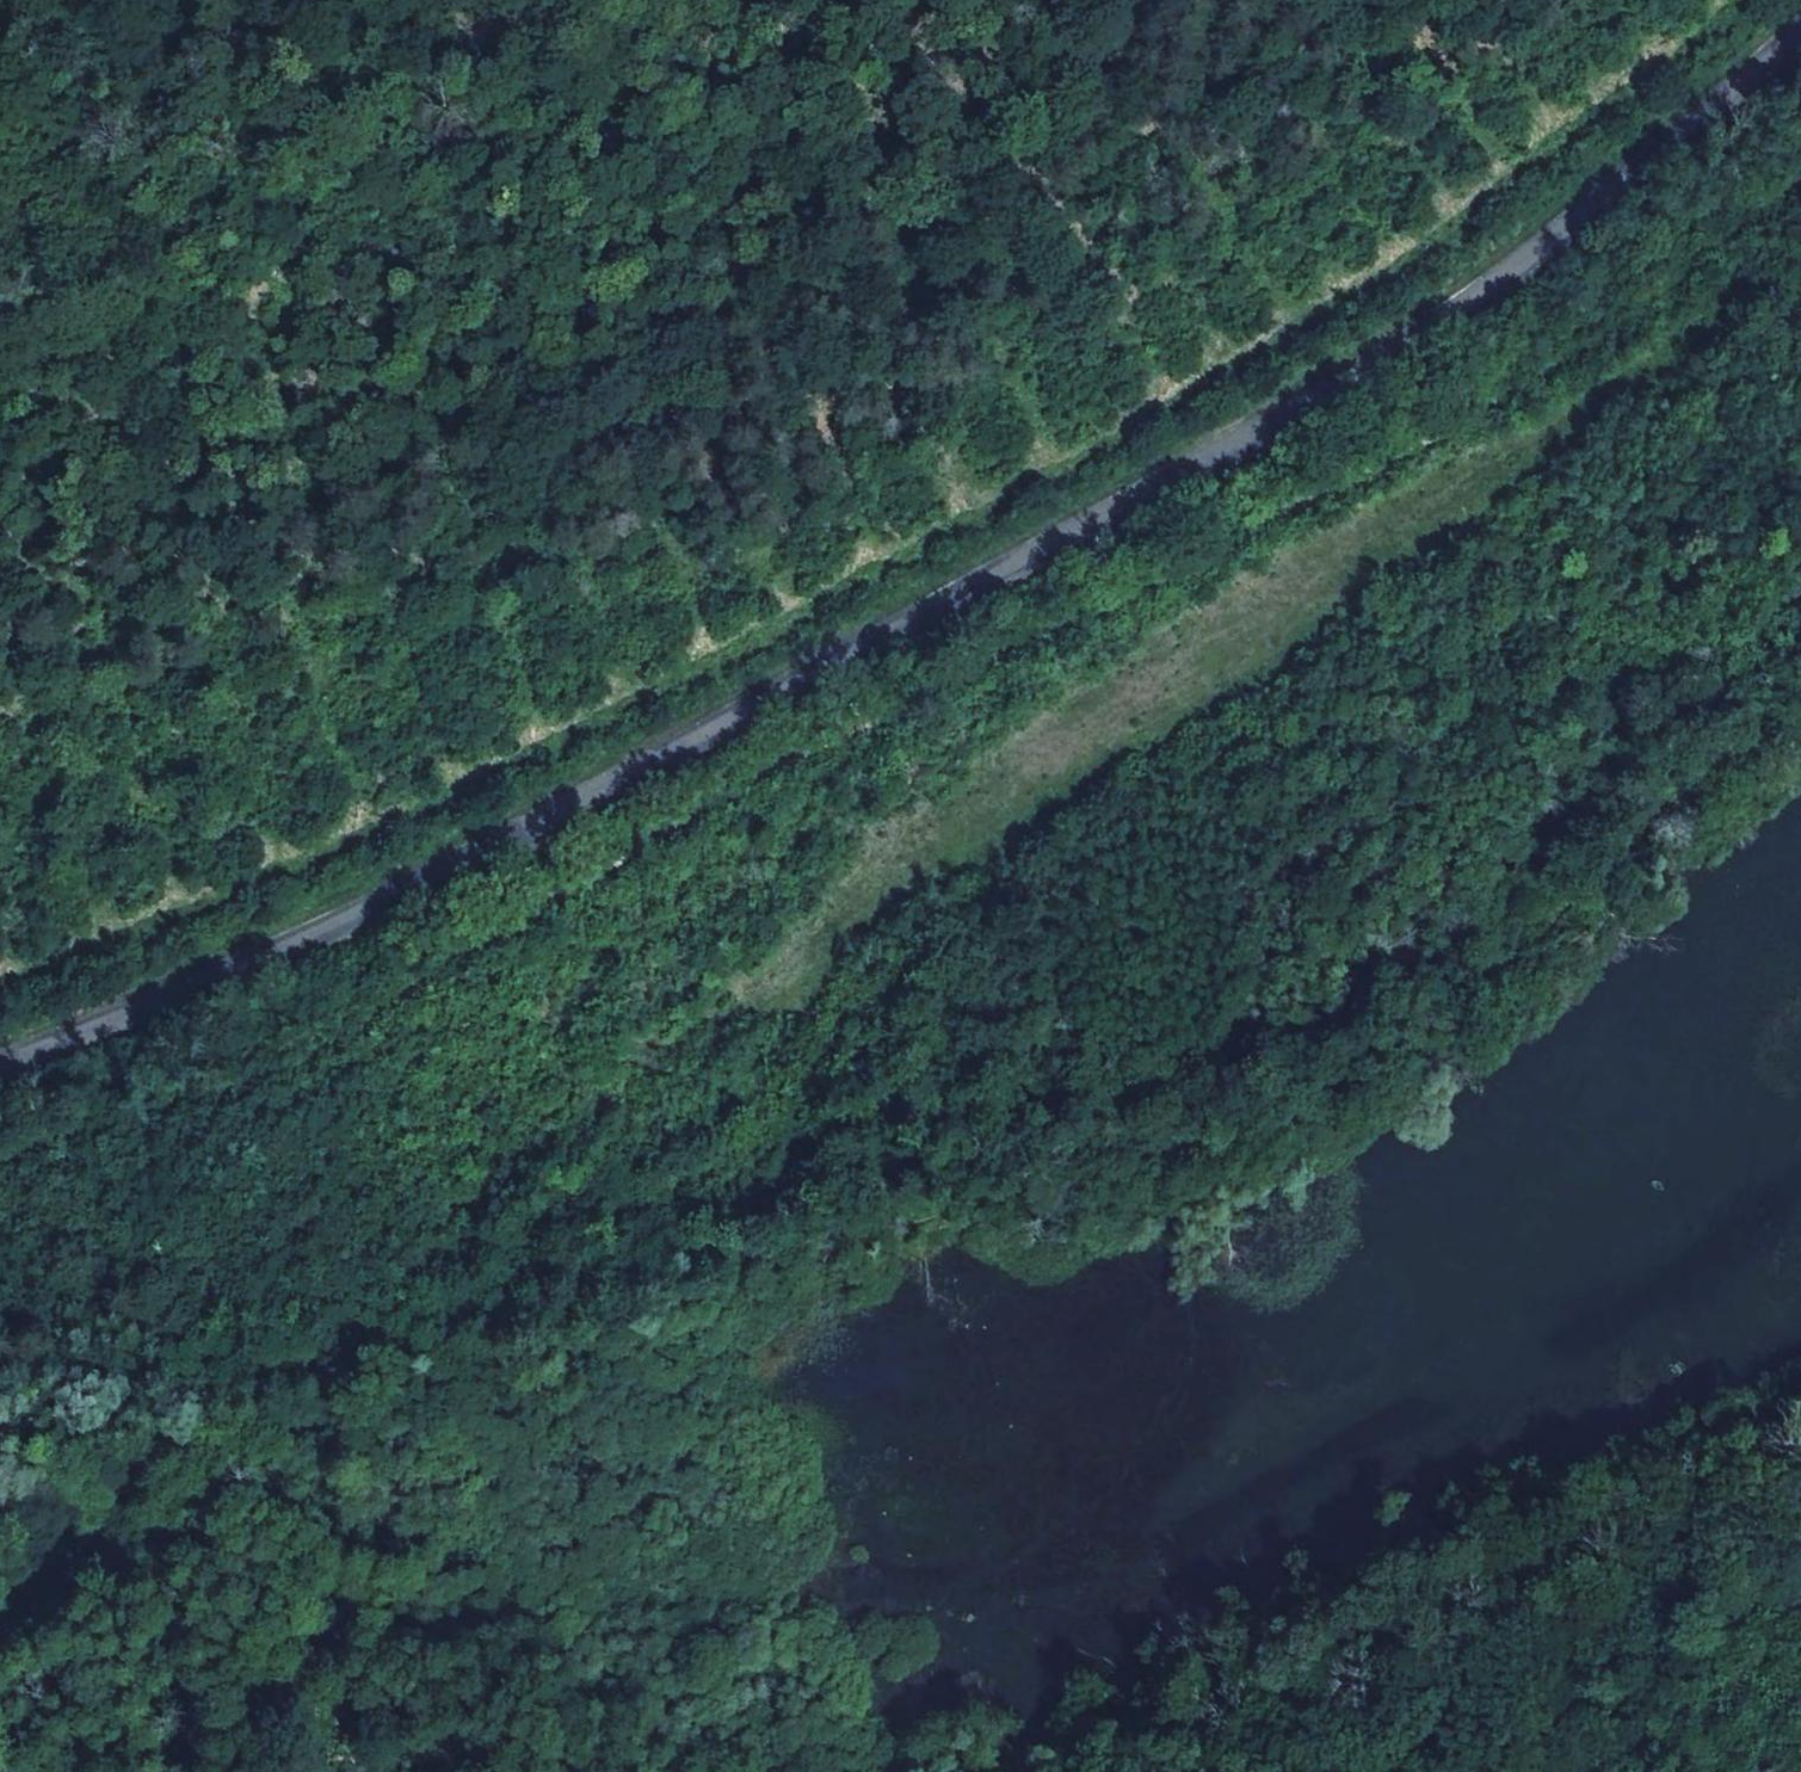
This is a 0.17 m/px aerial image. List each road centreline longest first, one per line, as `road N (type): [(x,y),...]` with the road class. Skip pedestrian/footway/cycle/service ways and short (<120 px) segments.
road 1 (tertiary): [(0,1060),(409,885),(1361,369),(1586,215),(1800,35)]

